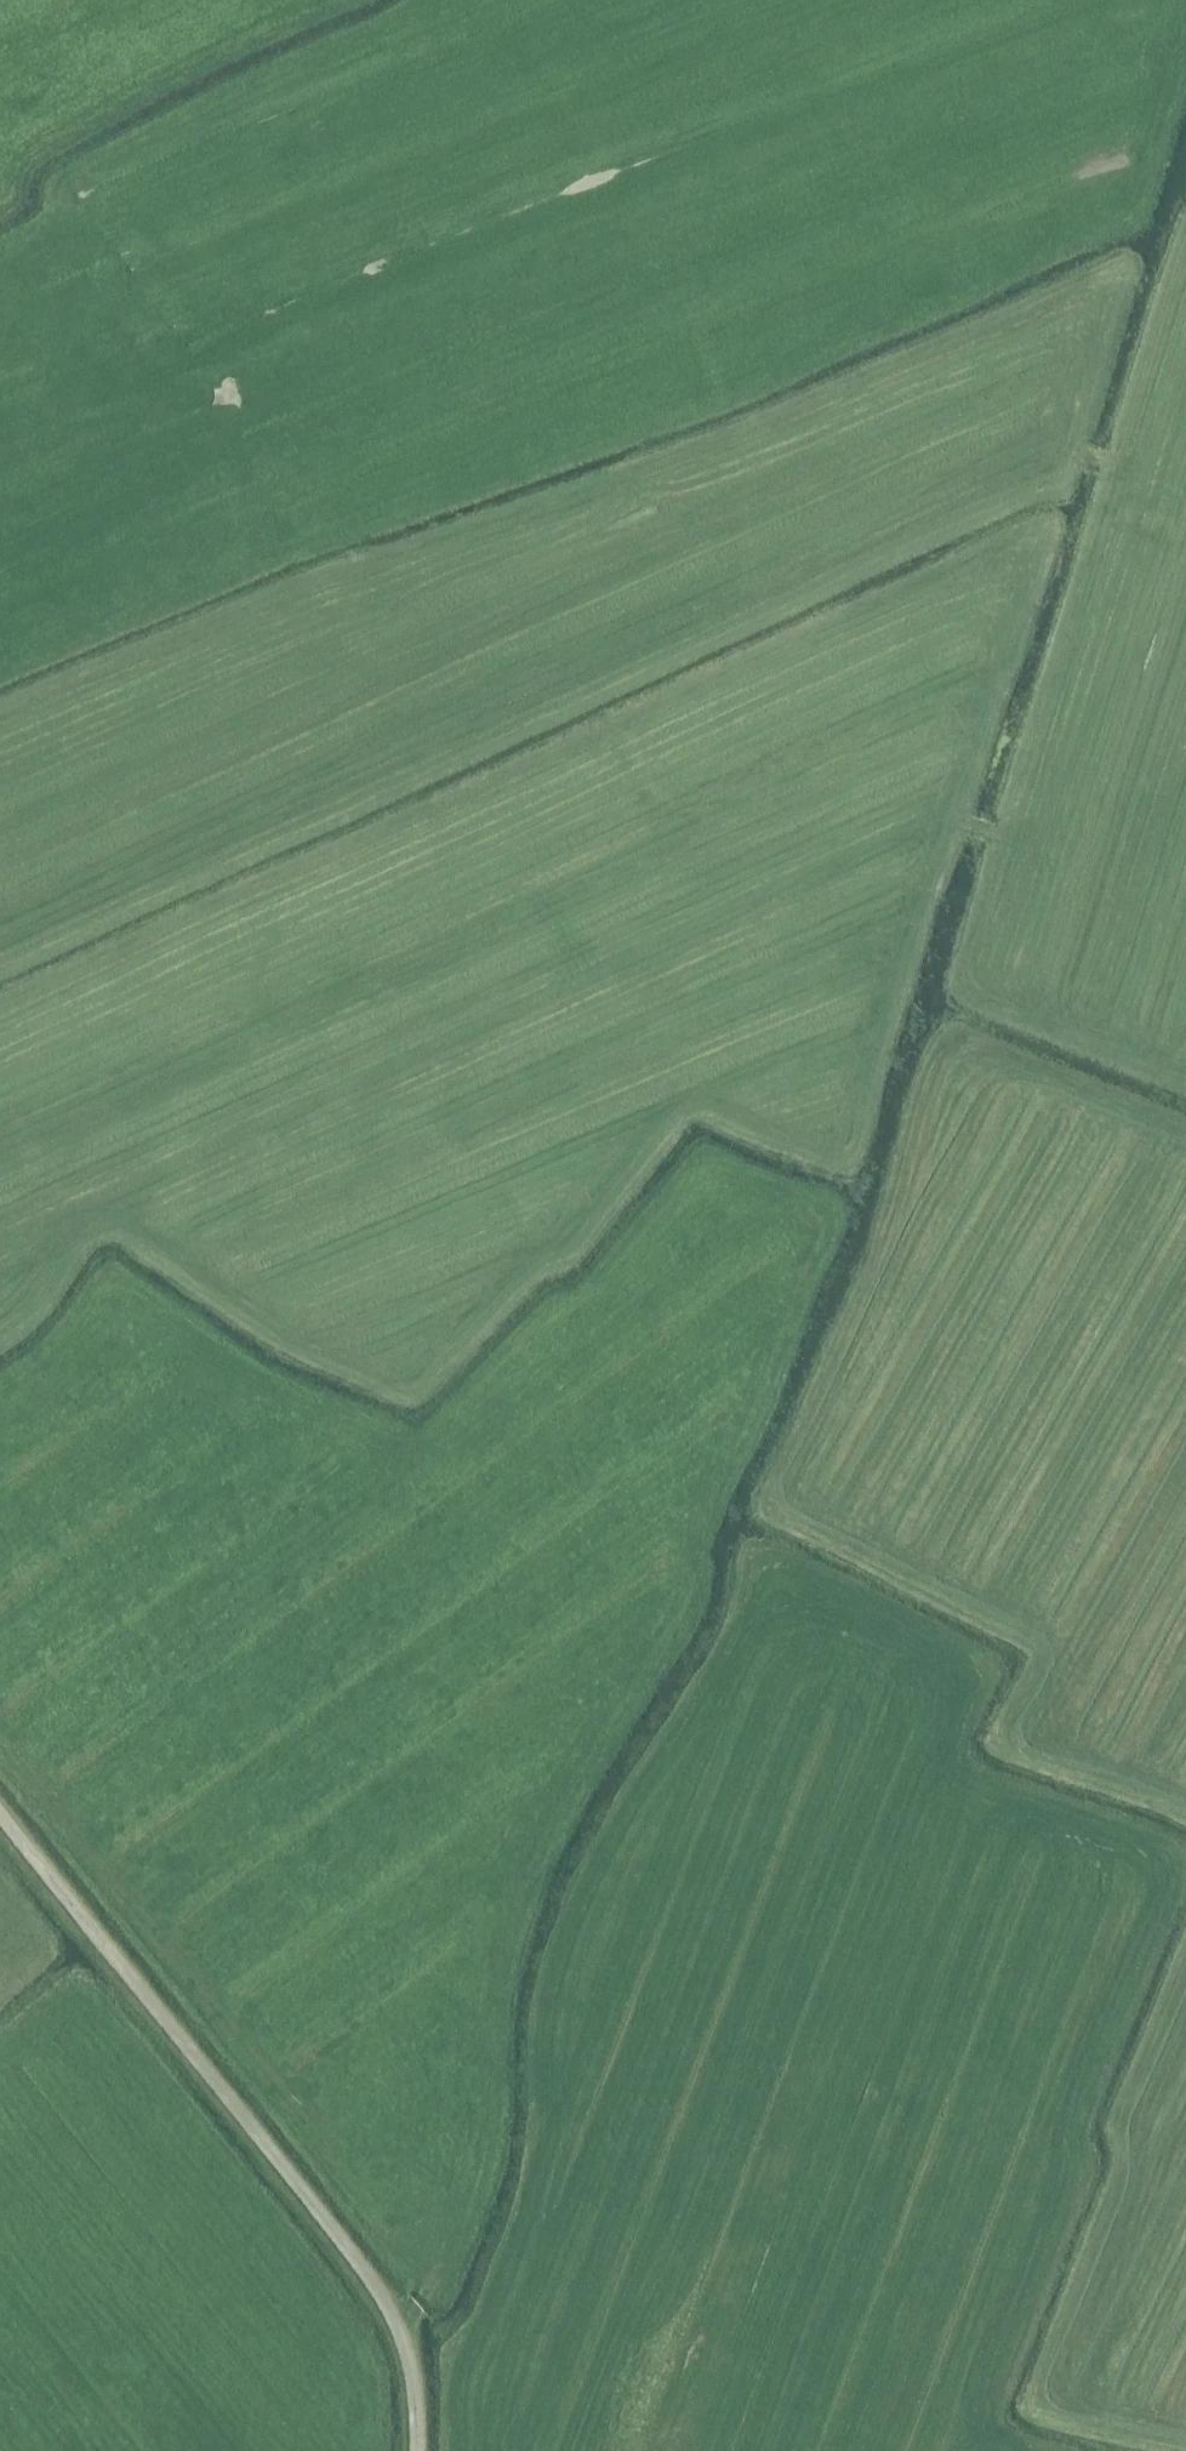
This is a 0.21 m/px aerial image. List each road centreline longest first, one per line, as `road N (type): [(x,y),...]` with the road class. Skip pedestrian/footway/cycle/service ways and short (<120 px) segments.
road 1 (track): [(424,2450),(424,2382),(410,2335),(384,2291),(0,1818)]

